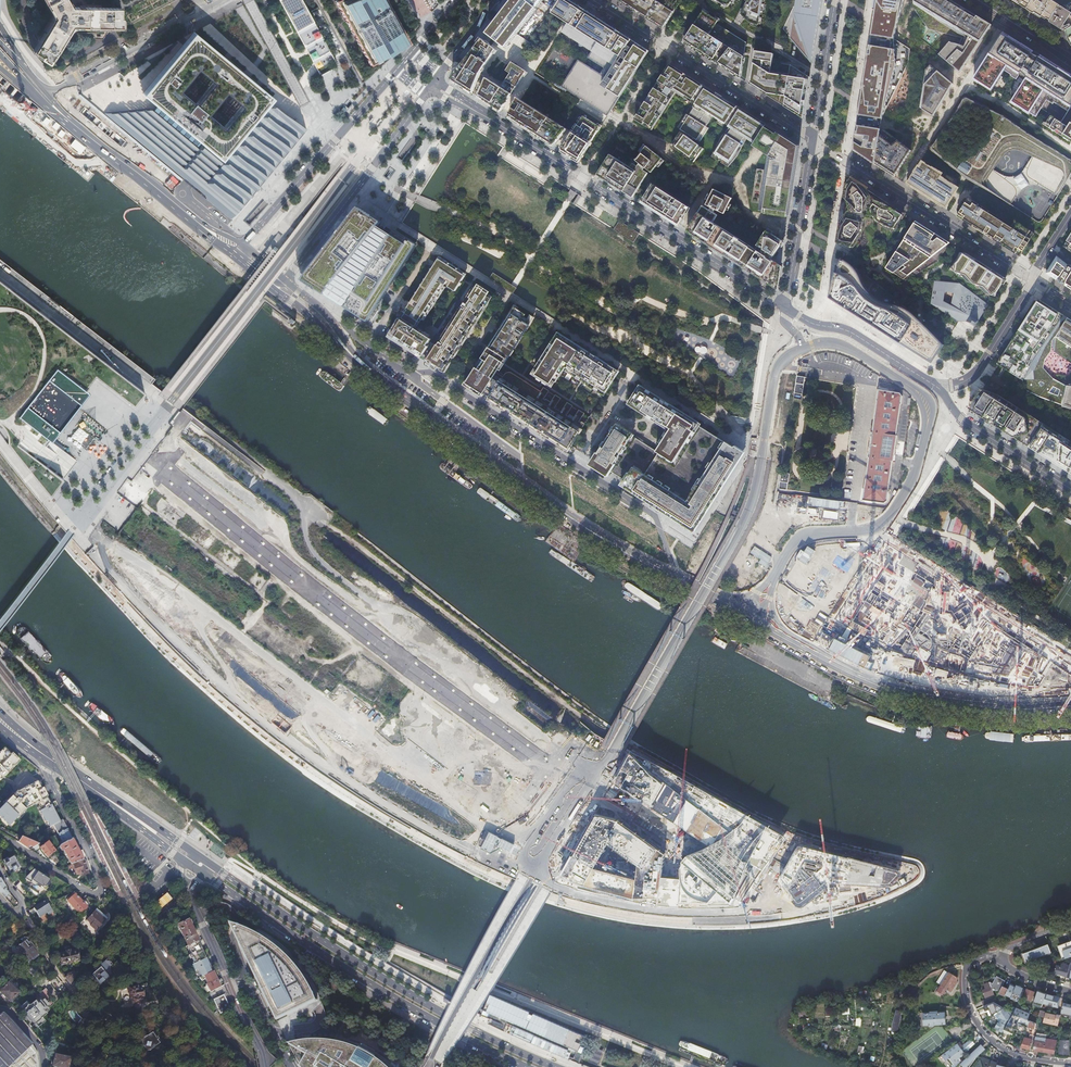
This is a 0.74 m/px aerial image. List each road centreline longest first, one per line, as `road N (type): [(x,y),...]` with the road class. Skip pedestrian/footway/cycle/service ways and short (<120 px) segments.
road 1 (residential): [(678,579),(655,517),(452,385),(428,371),(409,376),(332,324)]
road 2 (primary): [(1070,706),(1015,709),(893,688),(678,579)]
road 3 (primary): [(559,1066),(383,978),(203,860)]
road 4 (primary): [(204,874),(371,985),(527,1066)]
road 5 (primary): [(678,579),(611,544),(369,373)]
road 6 (residential): [(785,307),(477,112)]
road 7 (residential): [(161,415),(367,148),(389,148)]
road 8 (residential): [(813,139),(1070,305)]
road 9 (residential): [(0,837),(92,893),(102,892),(44,754)]
road 10 (residential): [(593,0),(813,139)]
road 11 (residential): [(396,70),(243,244)]
road 12 (residential): [(956,414),(937,386),(854,333),(785,307)]
road 13 (residential): [(1000,961),(979,957),(966,967),(975,1020),(995,1043),(1070,1063)]
road 14 (residential): [(221,0),(45,92)]
road 15 (residential): [(813,139),(785,307)]
road 16 (residential): [(285,280),(389,148)]
road 17 (primary): [(195,219),(63,116)]
road 18 (primary): [(256,274),(369,373)]
road 19 (residential): [(835,0),(813,139)]
road 20 (residential): [(956,414),(1070,489)]
road 21 (residential): [(161,415),(80,515)]
road 22 (residential): [(80,515),(161,415)]

